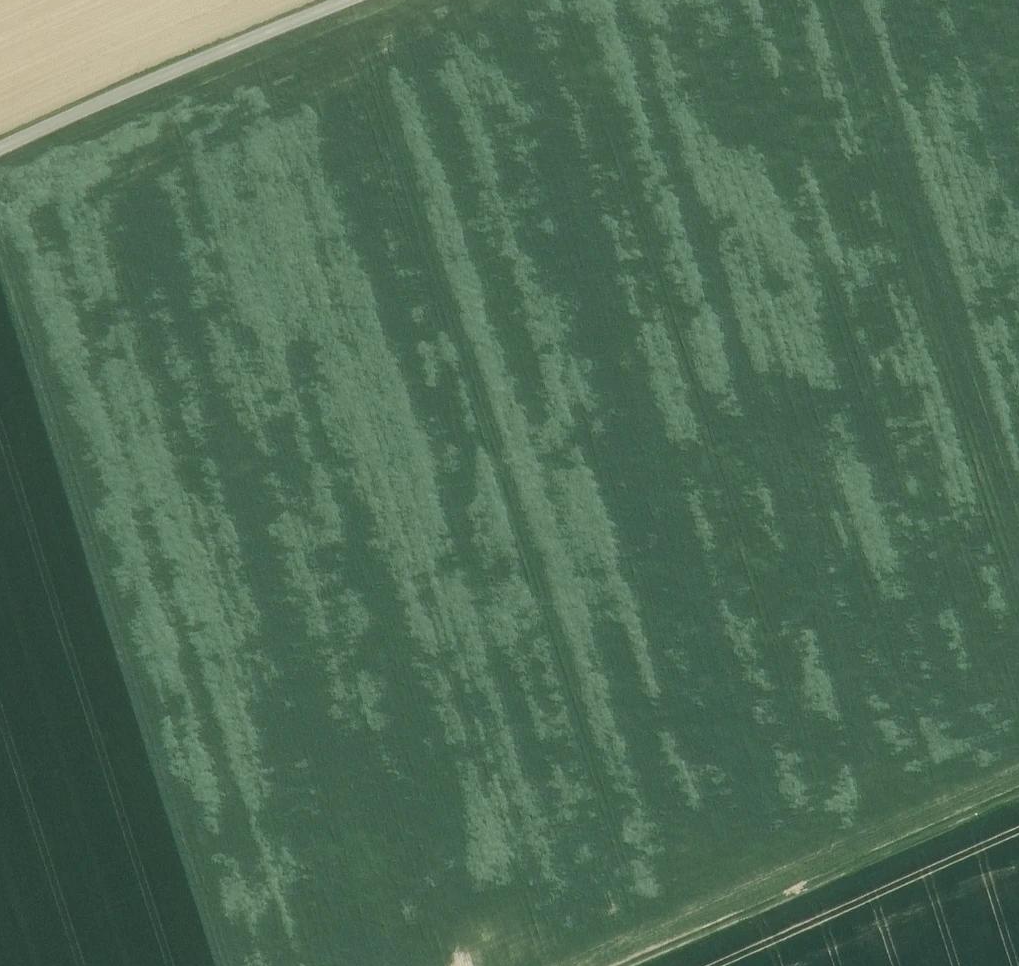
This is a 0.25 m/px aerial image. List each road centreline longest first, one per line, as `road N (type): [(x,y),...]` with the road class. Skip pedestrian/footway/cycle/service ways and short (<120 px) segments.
road 1 (track): [(1018,796),(637,965)]
road 2 (track): [(0,150),(352,0)]

